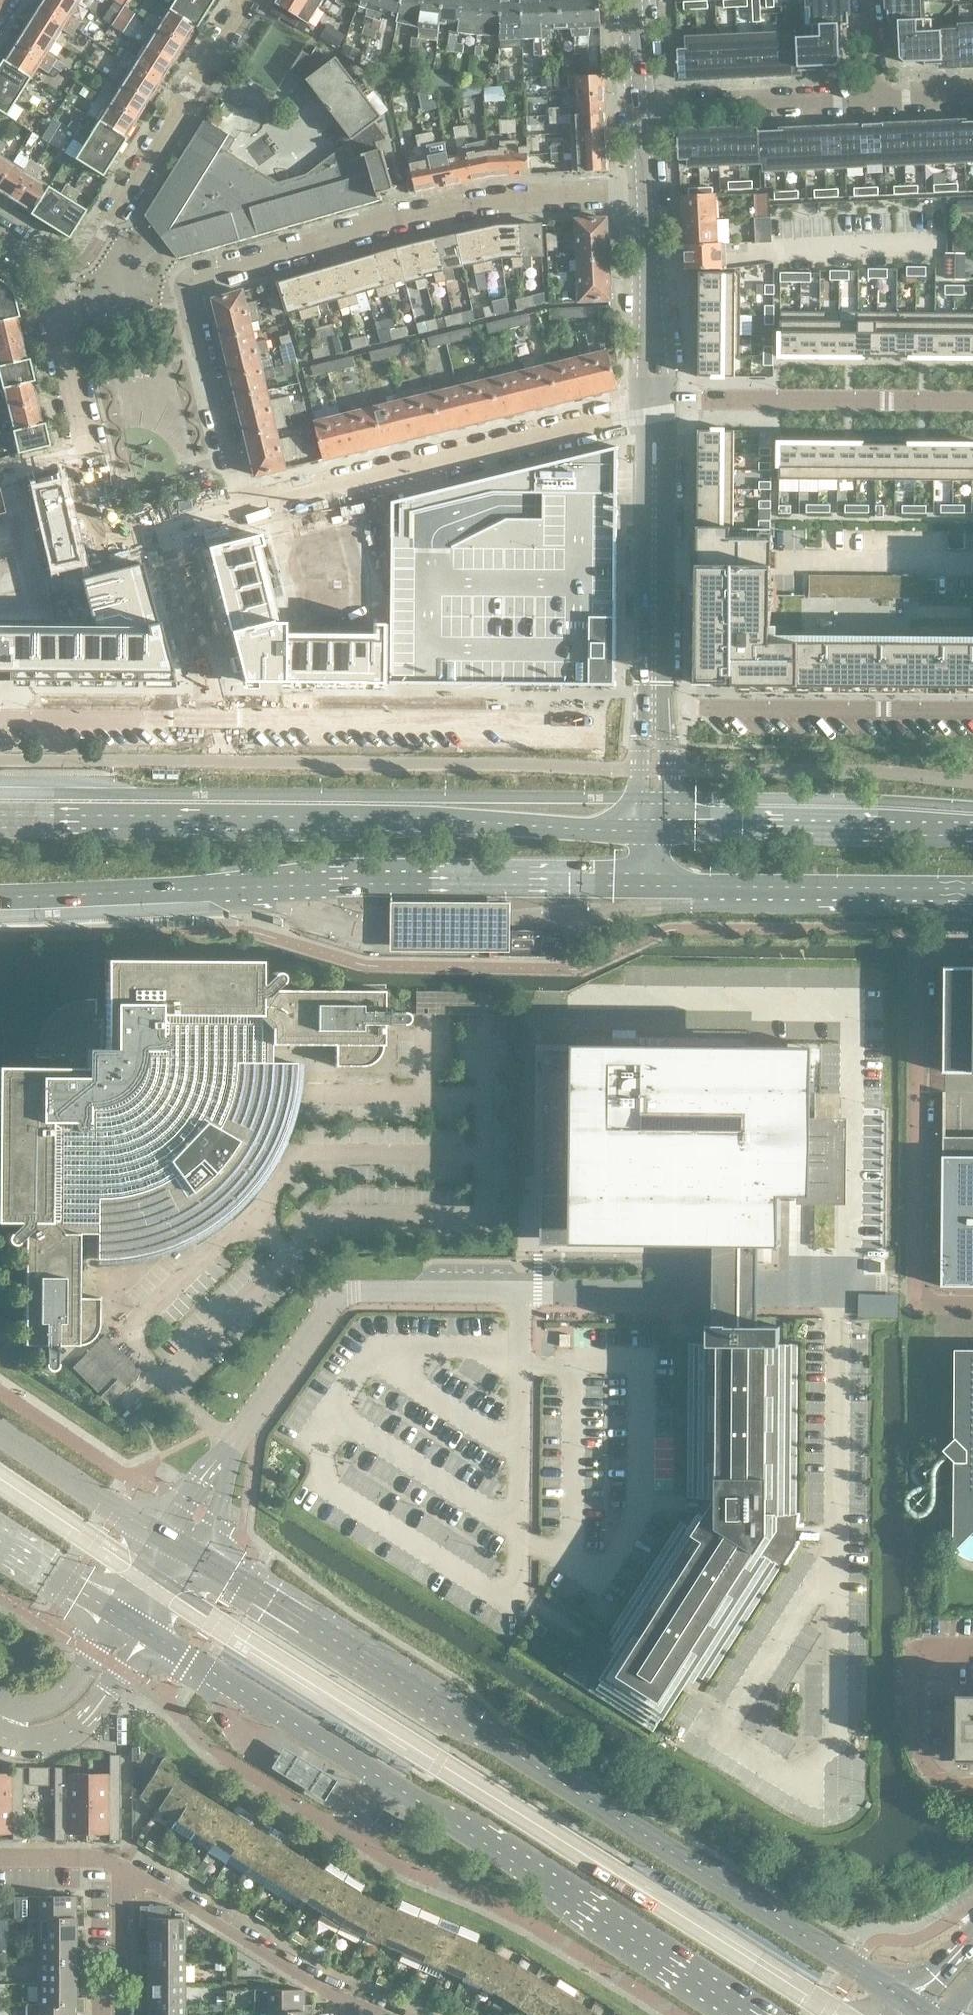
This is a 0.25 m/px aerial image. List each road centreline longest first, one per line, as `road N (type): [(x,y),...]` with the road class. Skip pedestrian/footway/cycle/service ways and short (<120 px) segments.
road 1 (secondary): [(888,1994),(182,1545)]
road 2 (unclassified): [(850,1295),(360,1295),(335,1312),(182,1545)]
road 3 (secondary): [(132,1624),(531,1869),(745,2014)]
road 4 (residential): [(240,505),(187,303),(196,276),(450,207),(644,190)]
road 5 (primary): [(0,902),(369,879),(653,884)]
road 6 (primary): [(650,830),(0,817)]
road 7 (residential): [(0,716),(208,720),(204,673),(164,528),(240,505)]
road 8 (residential): [(972,1308),(918,1309),(919,949),(960,948)]
road 9 (residential): [(240,505),(654,400)]
road 10 (residential): [(46,274),(79,255),(148,167),(253,0)]
road 11 (primary): [(972,830),(650,830)]
road 12 (residential): [(653,707),(972,709)]
road 13 (residential): [(654,400),(972,400)]
road 14 (tertiary): [(653,707),(654,400)]
road 15 (primary): [(653,884),(945,890)]
road 16 (residential): [(350,2005),(118,1863)]
road 17 (residential): [(640,110),(873,97)]
road 18 (residential): [(972,1652),(915,1652),(914,1737),(937,1773),(972,1786)]
road 19 (secondary): [(182,1545),(0,1435)]
road 20 (tertiary): [(654,400),(644,190)]
road 21 (unclassified): [(132,1624),(71,1711),(36,1724),(0,1715)]
road 22 (residential): [(84,442),(46,274)]
road 23 (residential): [(98,2014),(97,1986),(121,1962),(118,1863)]
road 24 (secondary): [(0,1539),(132,1624)]
road 25 (tertiary): [(650,830),(653,707)]

